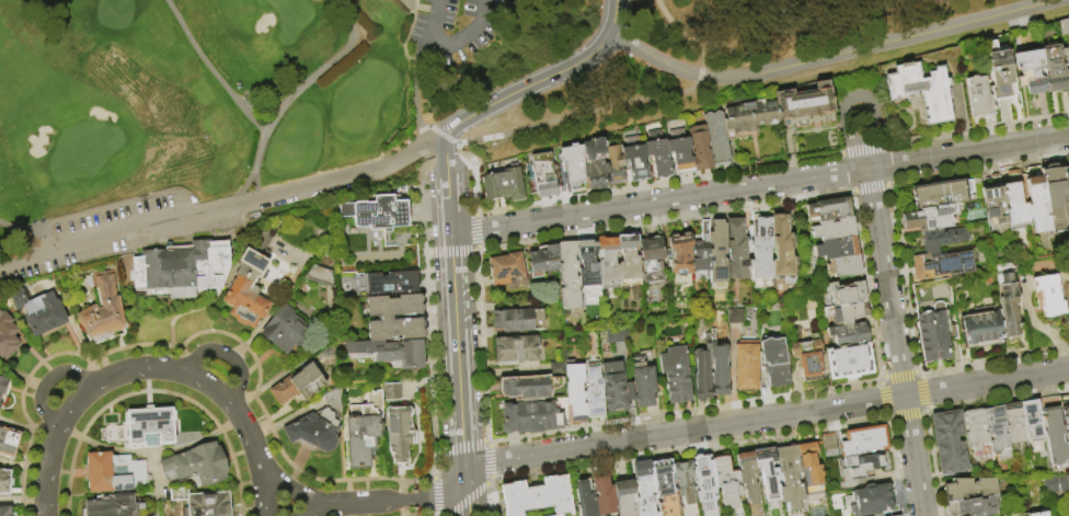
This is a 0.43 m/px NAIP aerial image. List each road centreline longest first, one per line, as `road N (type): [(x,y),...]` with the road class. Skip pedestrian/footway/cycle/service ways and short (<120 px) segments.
road 1 (residential): [(1068,370),(488,463),(463,475)]
road 2 (residential): [(1060,0),(728,79),(686,72),(611,37)]
road 3 (residential): [(867,169),(449,237)]
road 4 (residential): [(867,169),(923,515)]
road 5 (tertiary): [(449,237),(466,515)]
road 6 (tertiary): [(616,0),(611,37),(599,48),(485,105),(447,137)]
road 7 (residential): [(1068,137),(867,169)]
road 8 (residential): [(867,169),(877,154),(871,105),(855,96),(843,110),(850,153),(867,169)]

